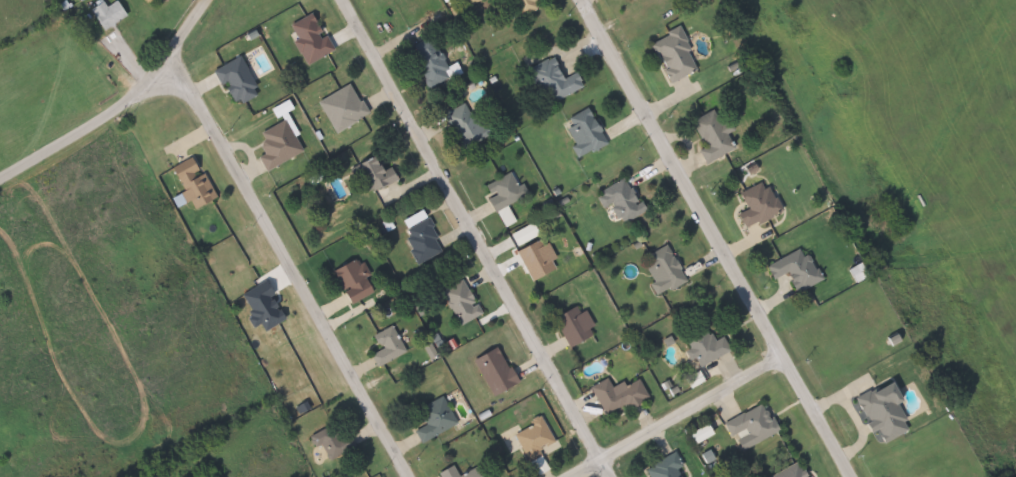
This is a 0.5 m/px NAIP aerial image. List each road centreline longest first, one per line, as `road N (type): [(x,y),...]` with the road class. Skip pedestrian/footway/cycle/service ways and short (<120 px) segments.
road 1 (residential): [(604,476),(337,0)]
road 2 (residential): [(578,0),(845,476)]
road 3 (residential): [(404,476),(325,325),(161,61)]
road 4 (residential): [(0,173),(138,87),(202,0)]
road 5 (residential): [(780,359),(571,476)]

